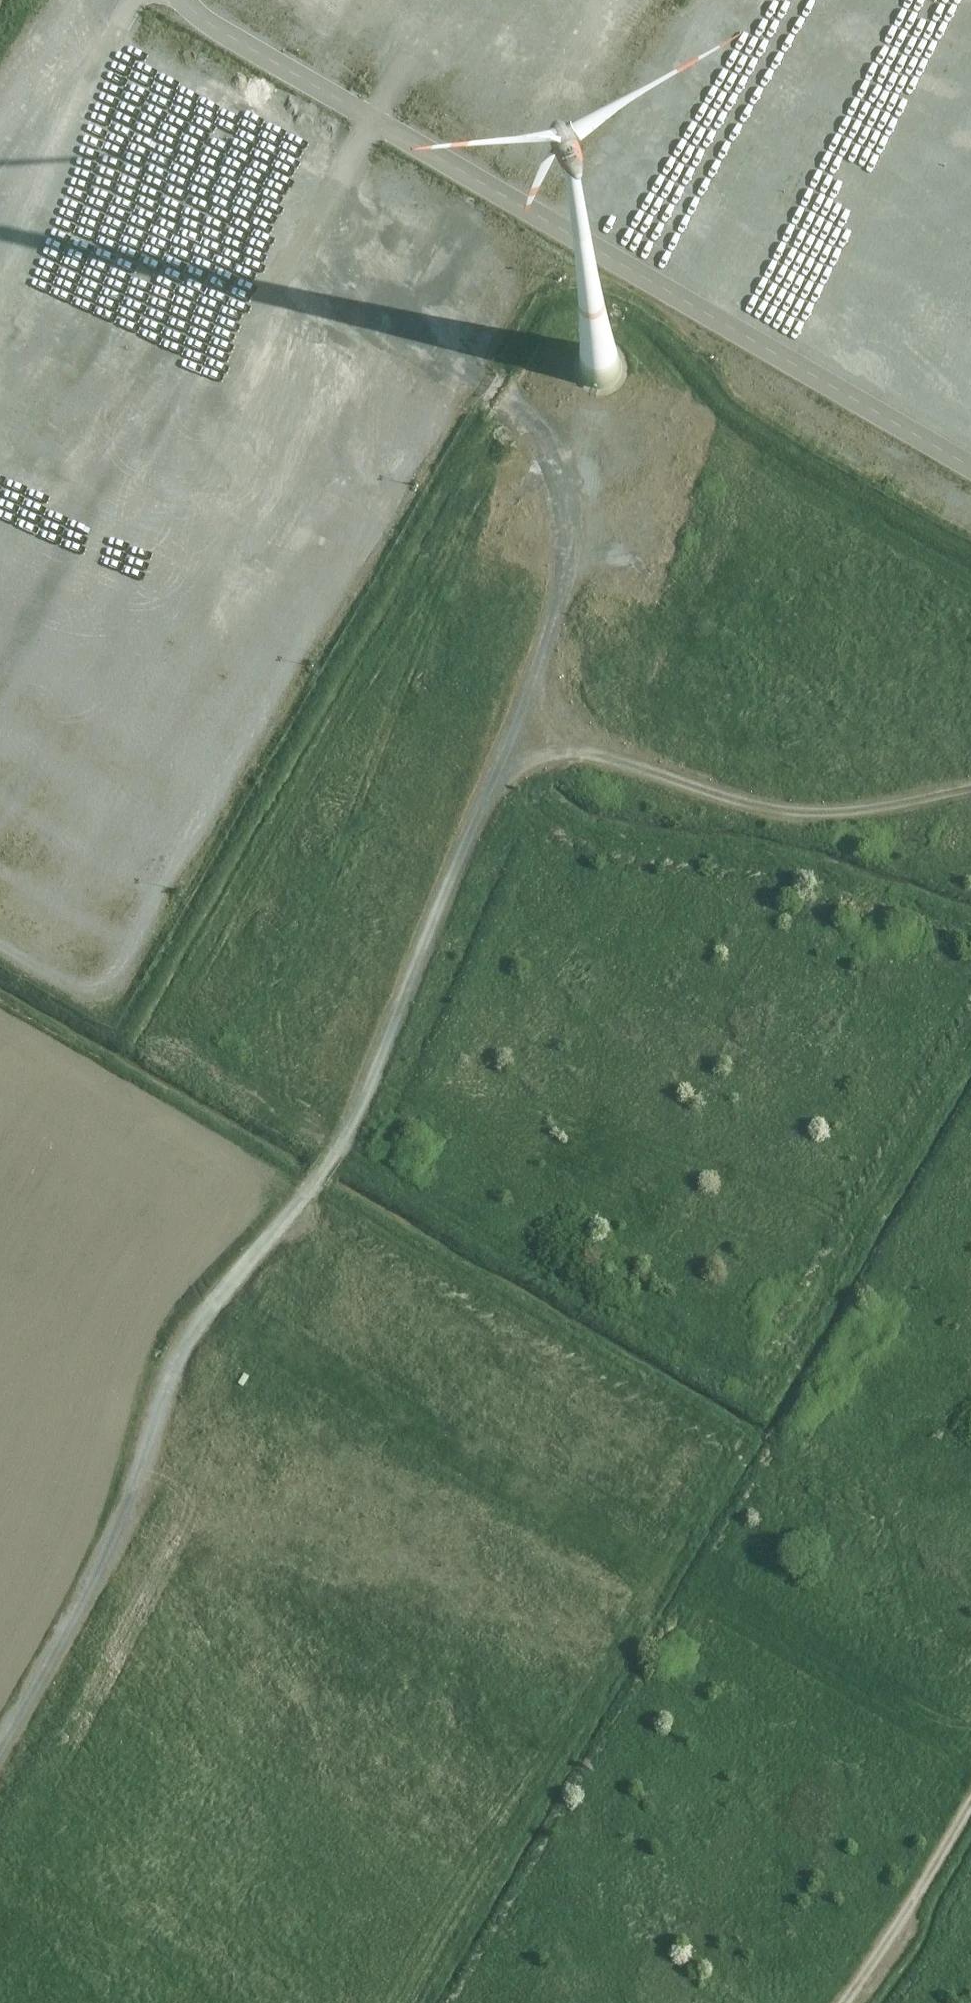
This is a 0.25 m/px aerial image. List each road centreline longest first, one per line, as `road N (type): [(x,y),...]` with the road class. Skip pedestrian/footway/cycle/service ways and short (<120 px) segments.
road 1 (track): [(0,1755),(149,1501),(163,1455),(170,1369),(211,1309),(297,1212),(352,1129),(491,791),(531,718),(604,408)]
road 2 (track): [(531,718),(733,795),(817,813),(970,783)]
road 3 (track): [(970,1813),(849,2002)]

